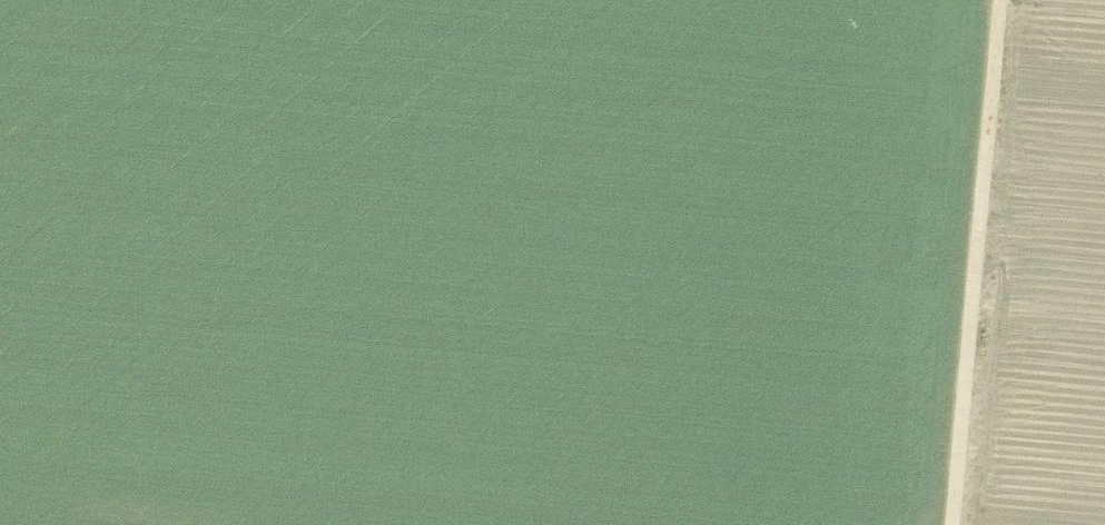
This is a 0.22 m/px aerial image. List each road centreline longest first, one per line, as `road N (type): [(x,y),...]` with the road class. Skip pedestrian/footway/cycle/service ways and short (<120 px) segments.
road 1 (track): [(1003,0),(957,524)]

